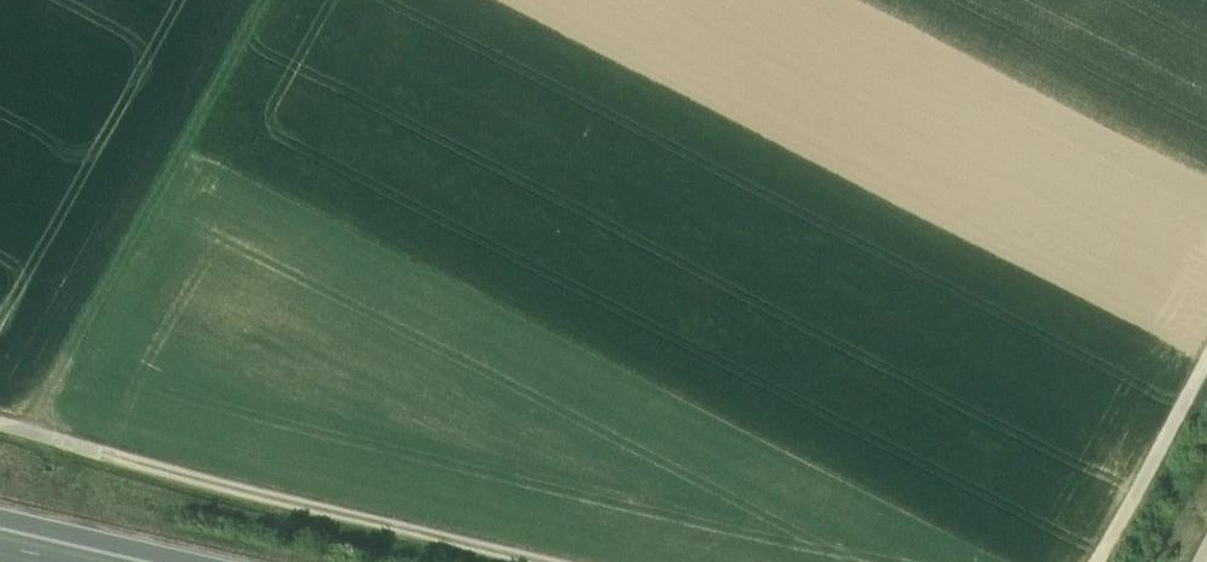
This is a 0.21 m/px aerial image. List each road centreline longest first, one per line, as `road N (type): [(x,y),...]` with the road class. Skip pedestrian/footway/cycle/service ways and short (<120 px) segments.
road 1 (track): [(30,426),(538,561)]
road 2 (track): [(268,0),(30,426)]
road 3 (track): [(1096,561),(1206,364)]
road 4 (trunk): [(0,534),(120,561)]

